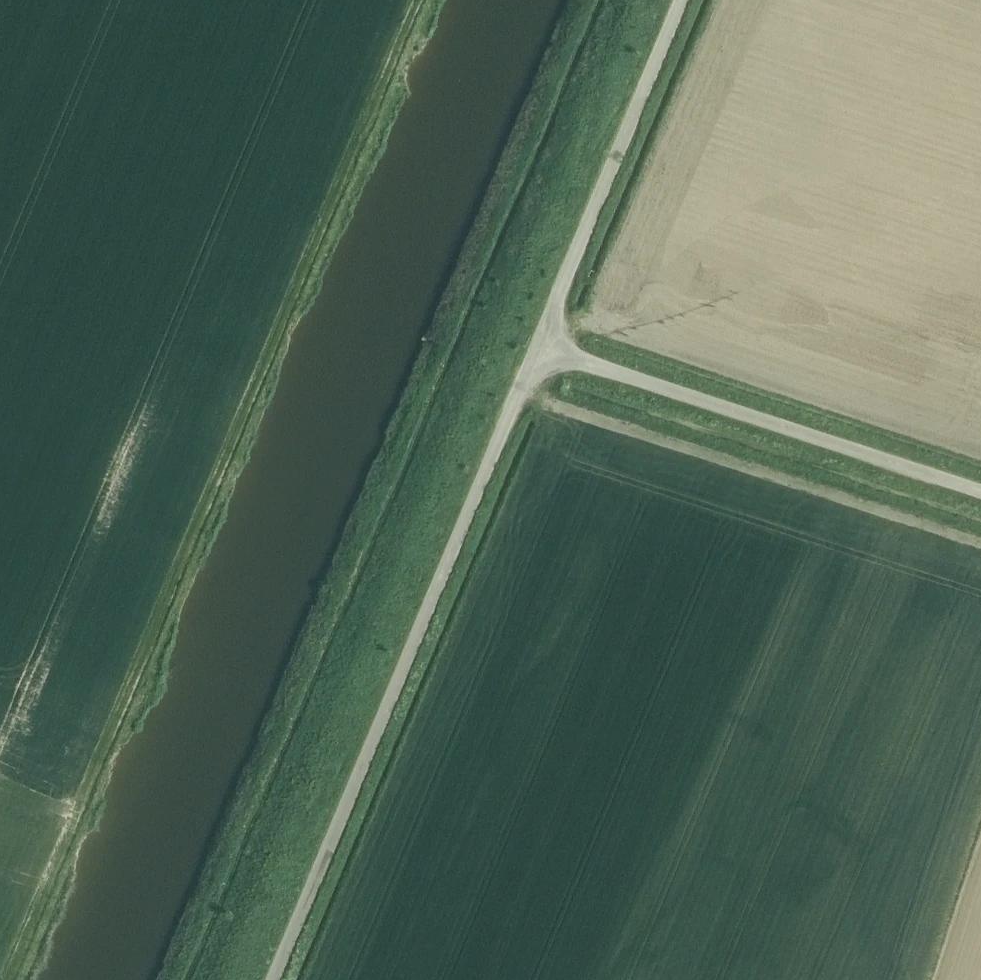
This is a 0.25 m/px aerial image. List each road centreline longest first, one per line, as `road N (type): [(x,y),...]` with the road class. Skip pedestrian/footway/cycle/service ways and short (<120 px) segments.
road 1 (unclassified): [(273,979),(540,343)]
road 2 (unclassified): [(980,488),(540,343)]
road 3 (unclassified): [(540,343),(683,0)]

